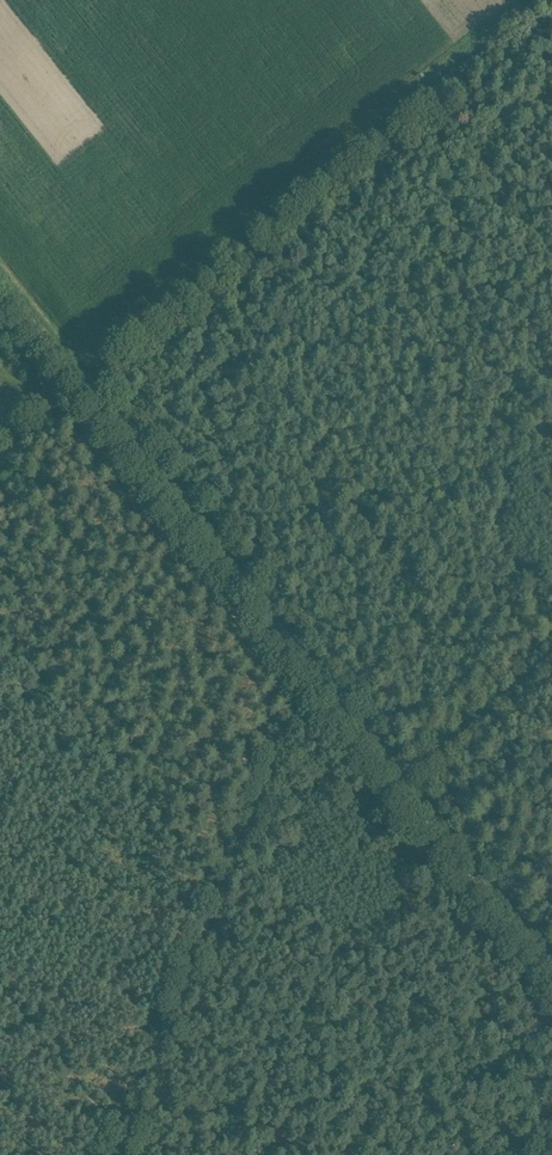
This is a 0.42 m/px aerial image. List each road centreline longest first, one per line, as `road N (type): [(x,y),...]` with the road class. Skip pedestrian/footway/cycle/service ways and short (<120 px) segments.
road 1 (unclassified): [(551,969),(0,284)]
road 2 (track): [(318,675),(300,696),(116,1154)]
road 3 (track): [(431,92),(551,253)]
road 4 (track): [(551,667),(406,786)]

